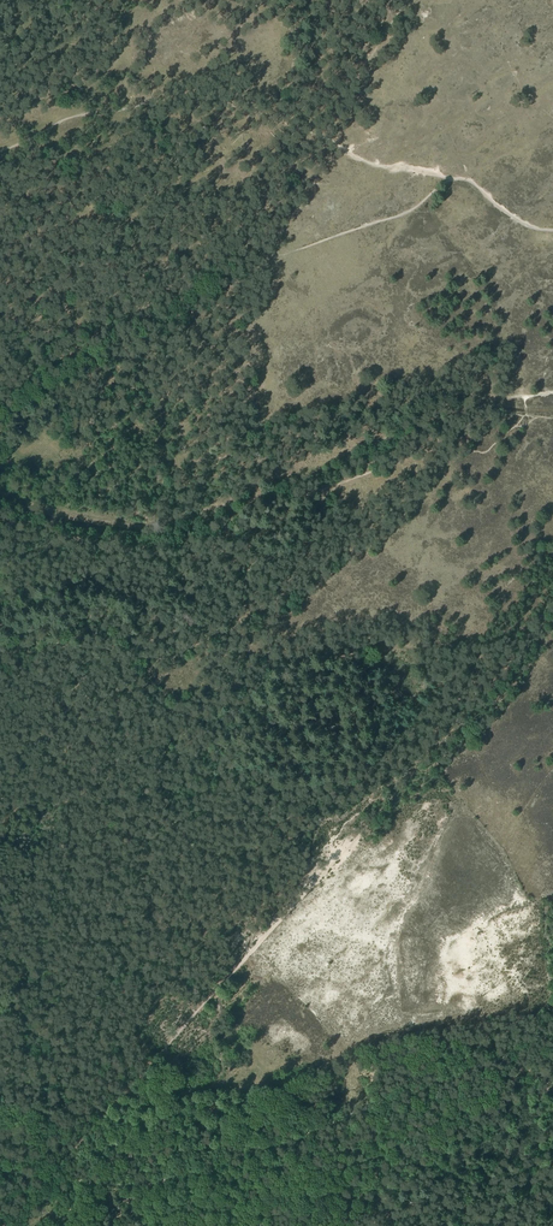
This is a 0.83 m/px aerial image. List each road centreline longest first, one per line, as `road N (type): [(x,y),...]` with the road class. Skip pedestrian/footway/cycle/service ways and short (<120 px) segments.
road 1 (track): [(44,1178),(122,1183),(181,1176),(552,1032)]
road 2 (track): [(376,1105),(380,1201),(372,1225)]

